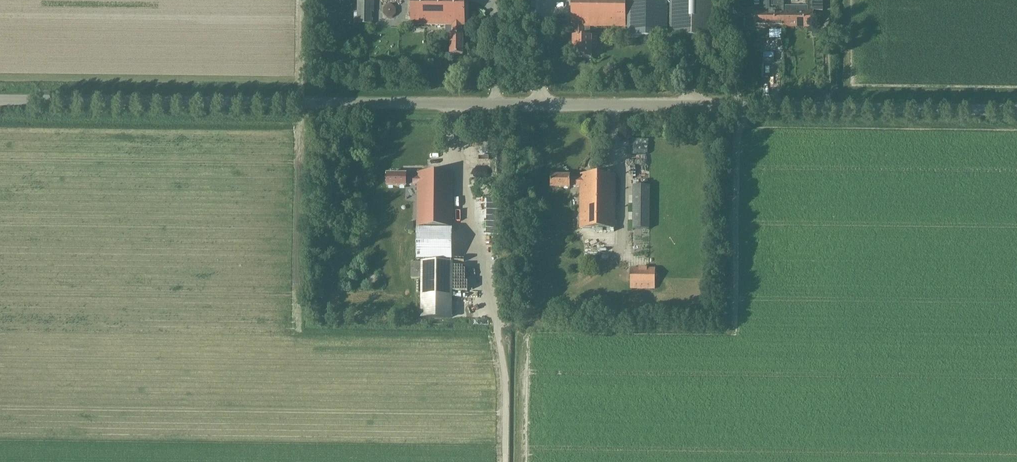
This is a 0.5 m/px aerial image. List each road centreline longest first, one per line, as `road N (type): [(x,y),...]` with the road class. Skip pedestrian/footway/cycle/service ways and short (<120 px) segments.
road 1 (unclassified): [(0,100),(1016,109)]

